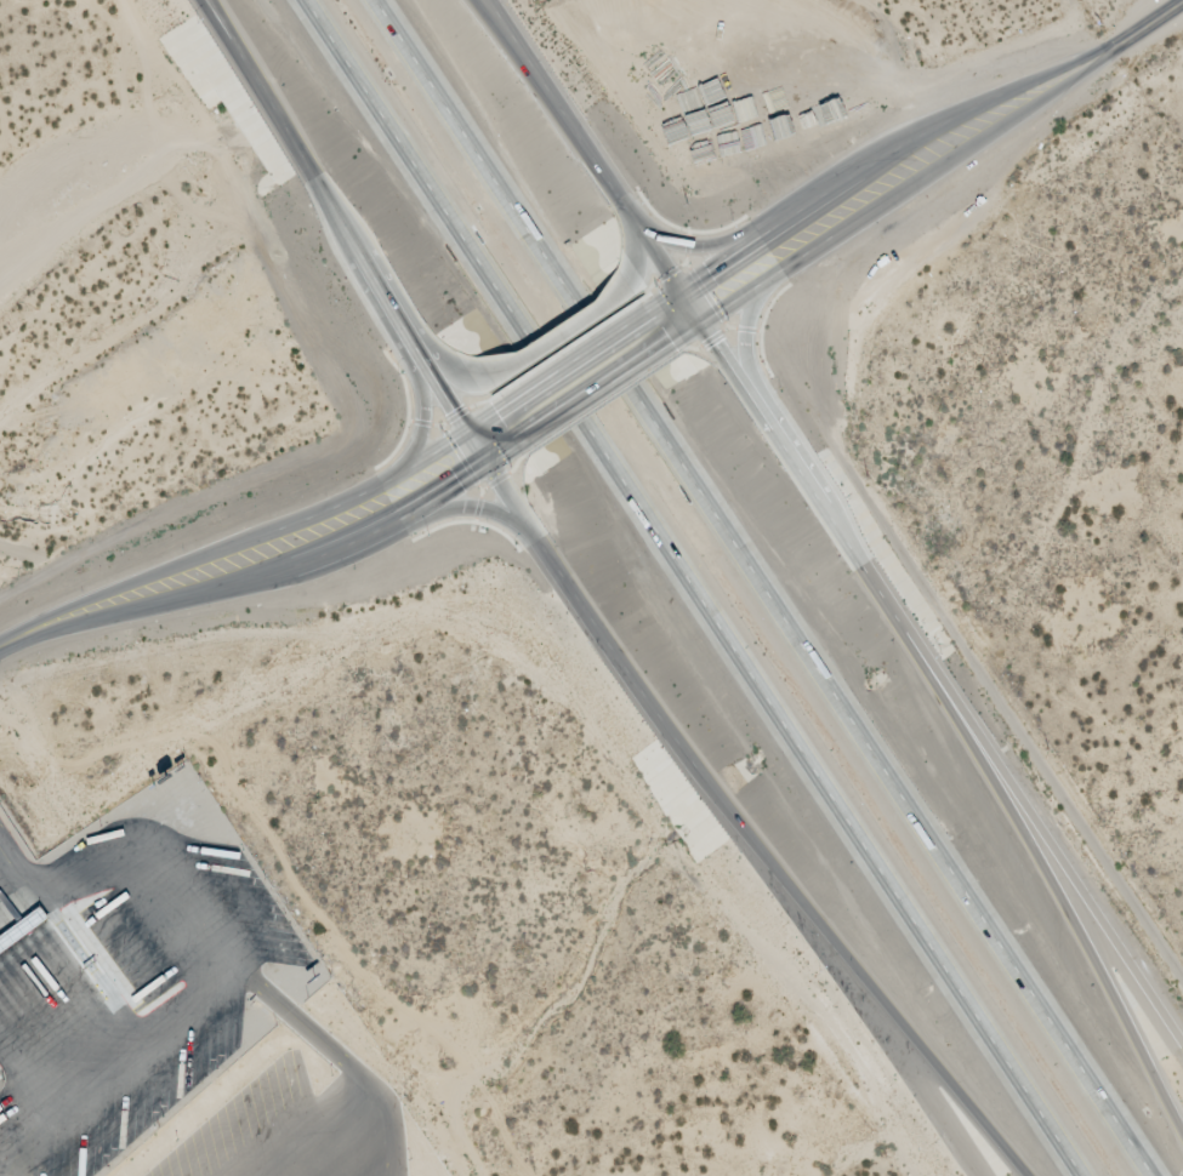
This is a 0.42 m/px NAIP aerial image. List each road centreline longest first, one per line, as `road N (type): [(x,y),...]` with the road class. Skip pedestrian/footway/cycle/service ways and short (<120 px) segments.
road 1 (motorway): [(1149,1175),(369,0)]
road 2 (motorway): [(301,0),(1079,1175)]
road 3 (secondary): [(317,184),(476,449),(626,673),(812,915)]
road 4 (secondary): [(889,611),(490,0)]
road 5 (motorway): [(1182,1145),(889,611)]
road 6 (secondary): [(1148,28),(892,152),(698,279),(689,307)]
road 7 (secondary): [(689,307),(723,308),(1148,28)]
road 8 (secondary): [(0,650),(330,552),(461,481),(476,449)]
road 9 (residential): [(1182,1050),(889,611)]
road 10 (secondary): [(476,449),(439,449),(317,515),(80,603),(0,642)]
road 11 (motorway): [(812,915),(1026,1175)]
road 12 (residential): [(812,915),(981,1175)]
road 13 (secondary): [(198,0),(317,184)]
road 14 (motorway): [(218,0),(317,184)]
road 15 (secondary): [(487,377),(601,308),(625,282)]
road 16 (secondary): [(655,329),(516,422)]
road 17 (secondary): [(763,415),(744,352),(762,281)]
road 18 (secondary): [(398,520),(471,508),(525,523)]
road 19 (motorway): [(552,95),(468,0)]
road 20 (secondary): [(758,234),(689,249),(638,229)]
road 21 (secondary): [(420,356),(421,435),(399,474)]

